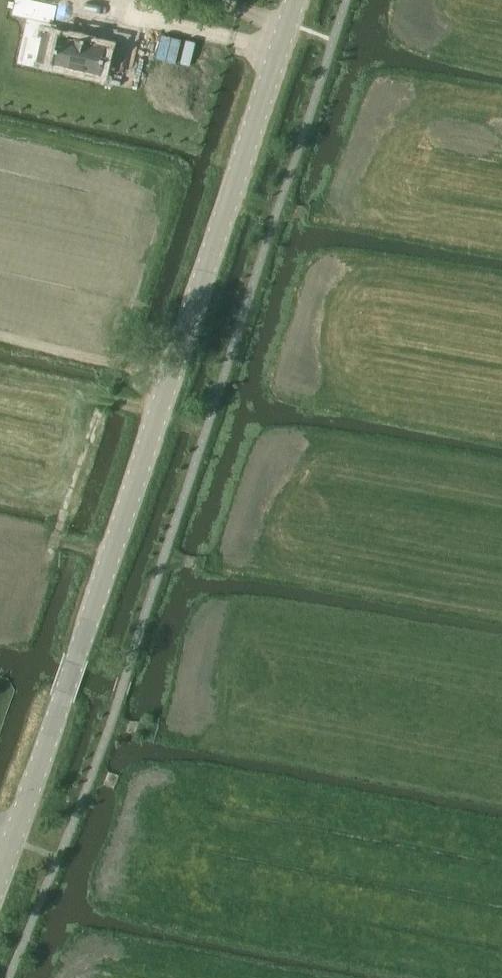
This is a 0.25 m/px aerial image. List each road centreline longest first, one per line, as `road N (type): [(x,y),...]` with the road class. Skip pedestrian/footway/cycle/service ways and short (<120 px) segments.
road 1 (tertiary): [(0,888),(294,0)]

